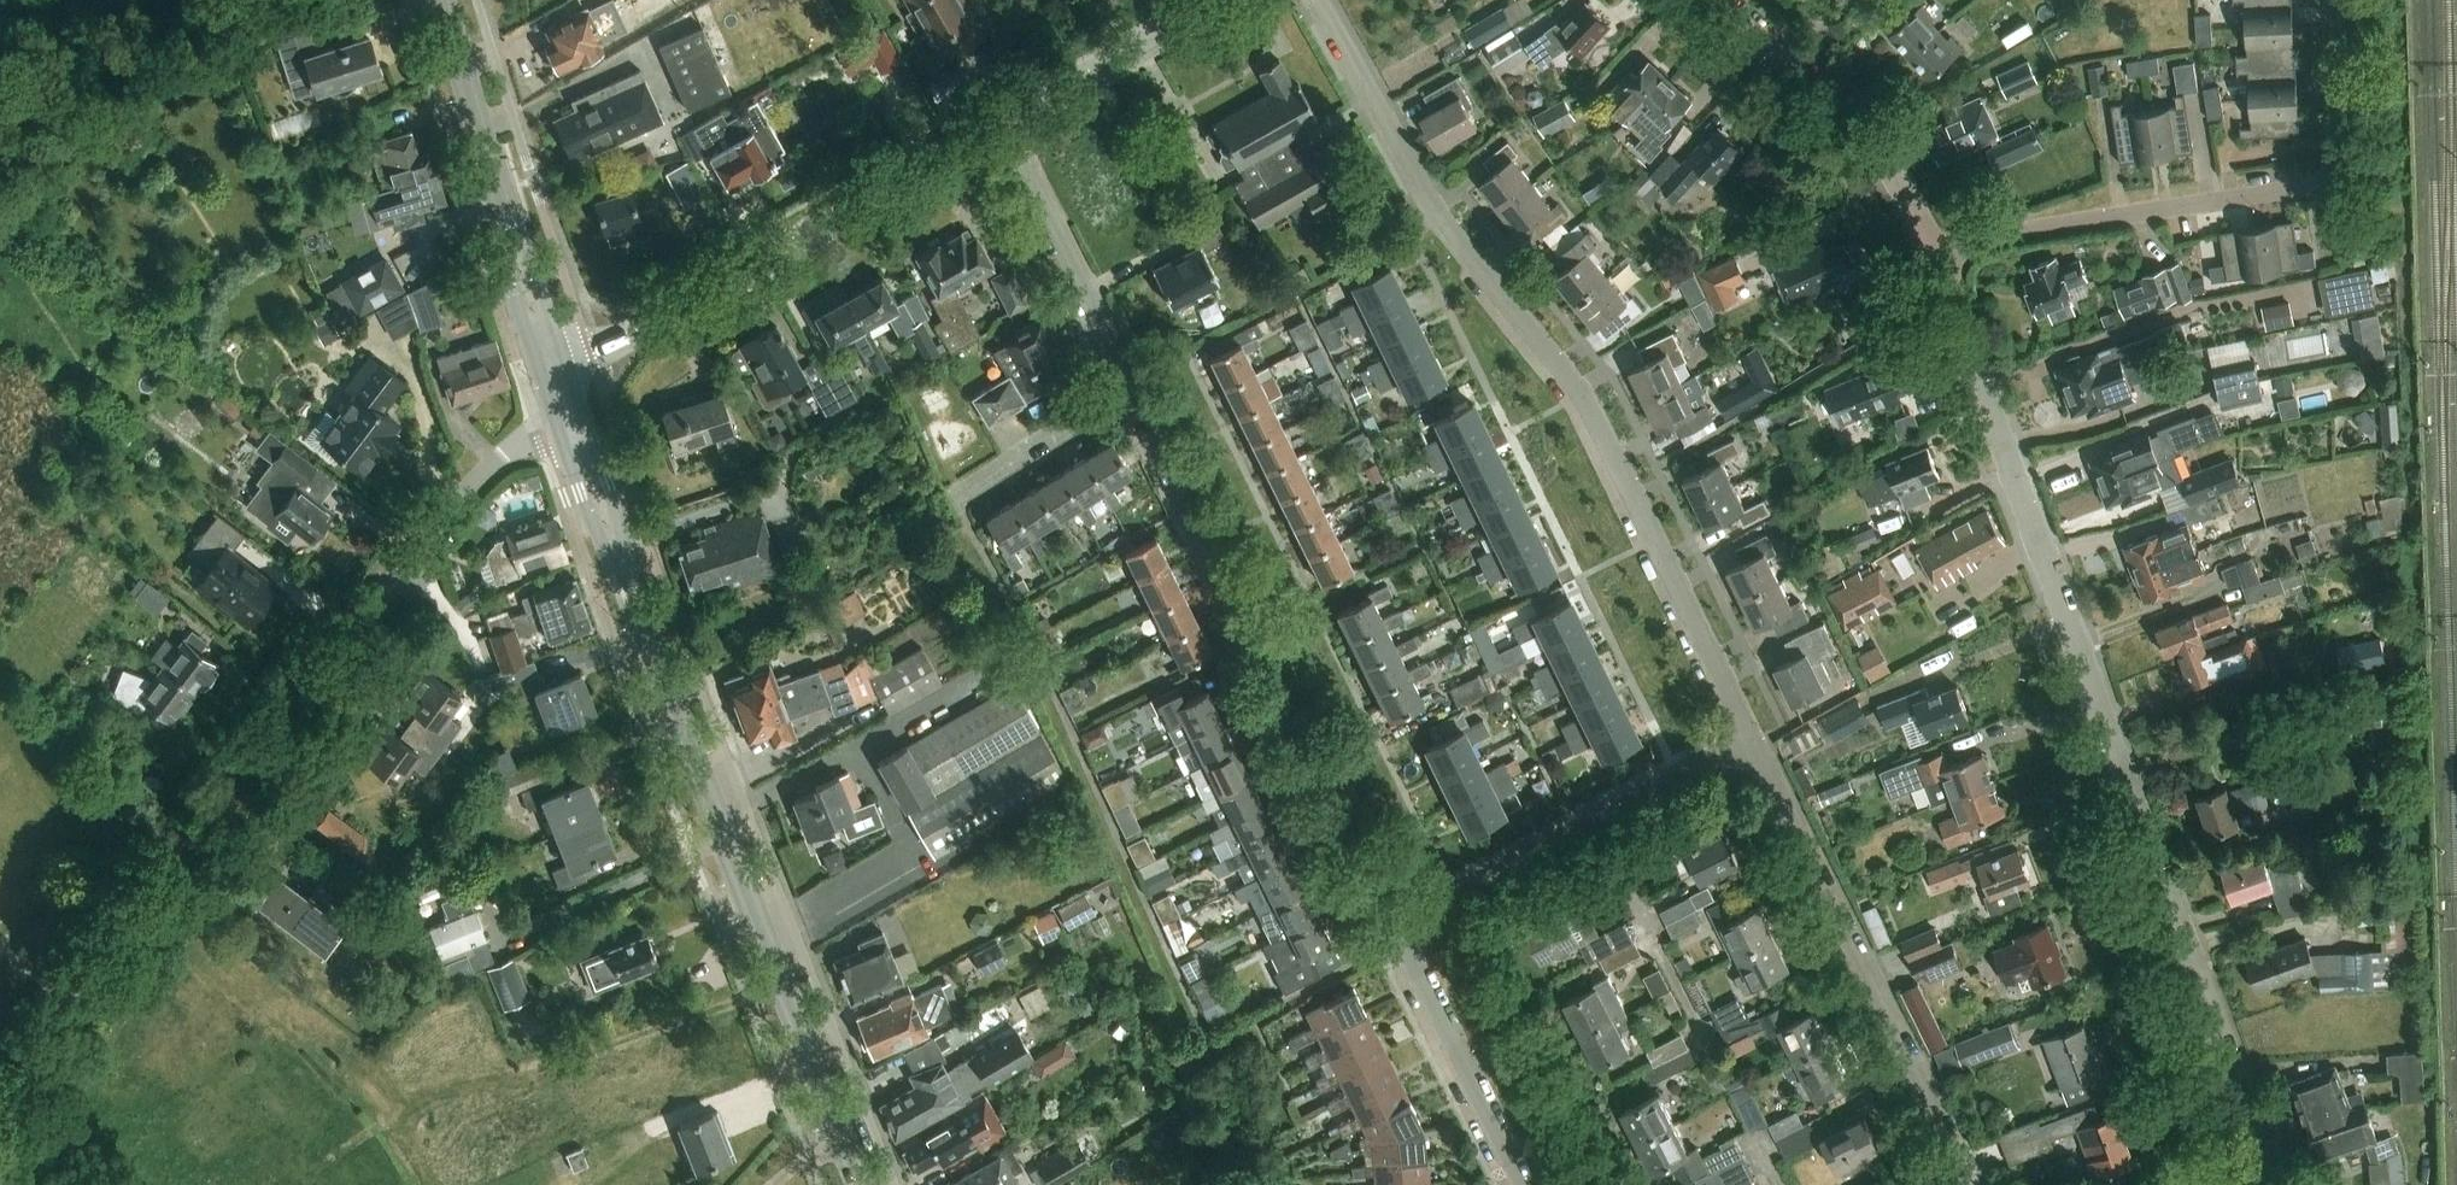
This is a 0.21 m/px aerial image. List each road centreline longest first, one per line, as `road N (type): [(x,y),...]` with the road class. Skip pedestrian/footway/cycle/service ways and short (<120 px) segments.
road 1 (unclassified): [(2270,1184),(1935,254)]
road 2 (unclassified): [(0,1108),(459,494),(538,431),(563,398)]
road 3 (unclassified): [(1746,726),(1582,390),(1418,192),(1316,0)]
road 4 (secondary): [(863,1184),(563,398)]
road 5 (unclassified): [(1403,925),(1133,392)]
road 6 (unclassified): [(1935,254),(2290,188),(2333,173),(2344,135),(2334,0)]
road 7 (unclassified): [(563,398),(608,351),(996,123)]
road 8 (unclassified): [(1970,1184),(1746,726)]
road 9 (secondary): [(563,398),(445,0)]
road 10 (unclassified): [(1403,925),(1746,726)]
road 11 (unclassified): [(1935,254),(1889,165),(1845,105),(1724,0)]
road 12 (unclassified): [(1133,392),(996,123)]
road 13 (unclassified): [(1517,1184),(1403,925)]
road 14 (unclassified): [(996,123),(1224,0)]
road 15 (unclassified): [(943,501),(1133,392)]

